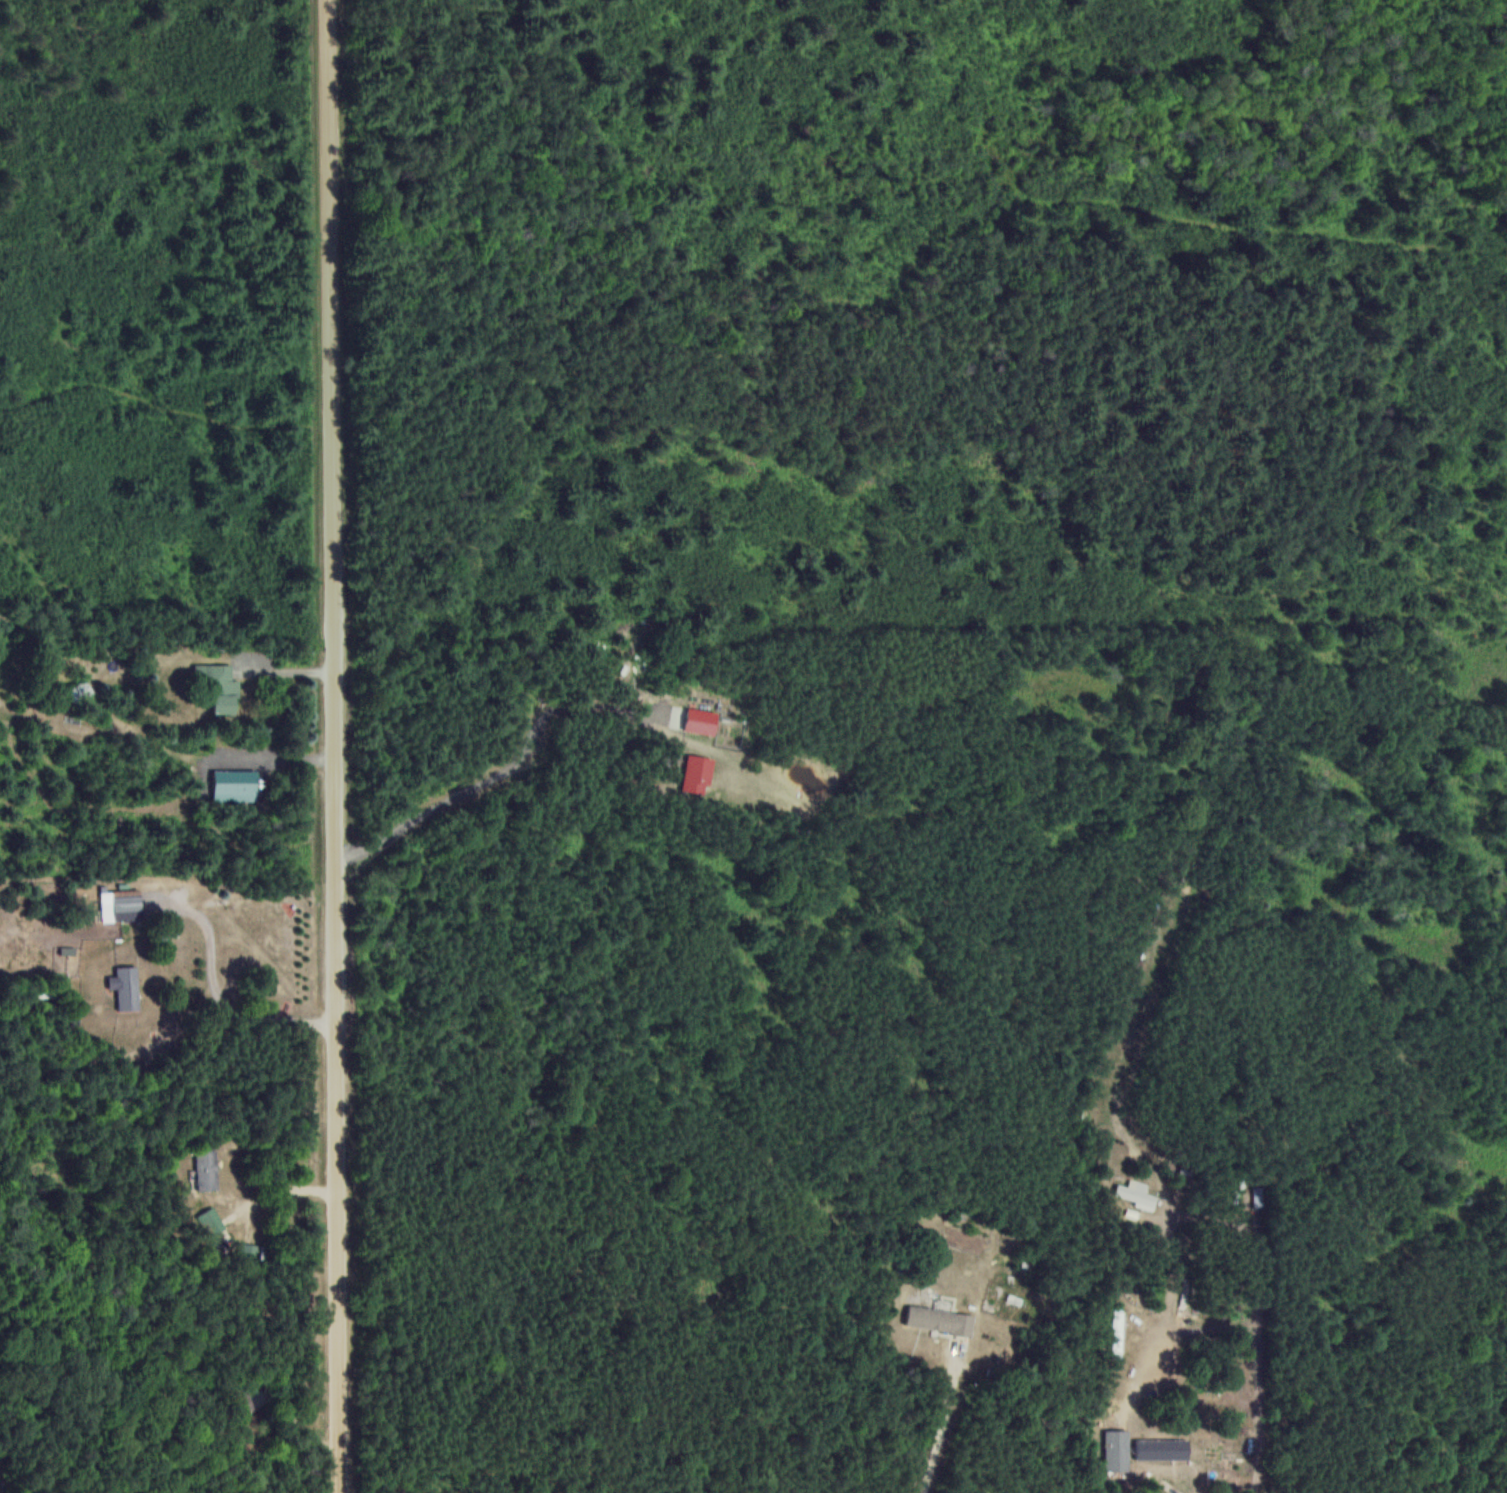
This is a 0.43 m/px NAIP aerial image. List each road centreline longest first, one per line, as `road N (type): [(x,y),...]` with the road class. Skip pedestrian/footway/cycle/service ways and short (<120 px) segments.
road 1 (residential): [(343,1492),(331,0)]

